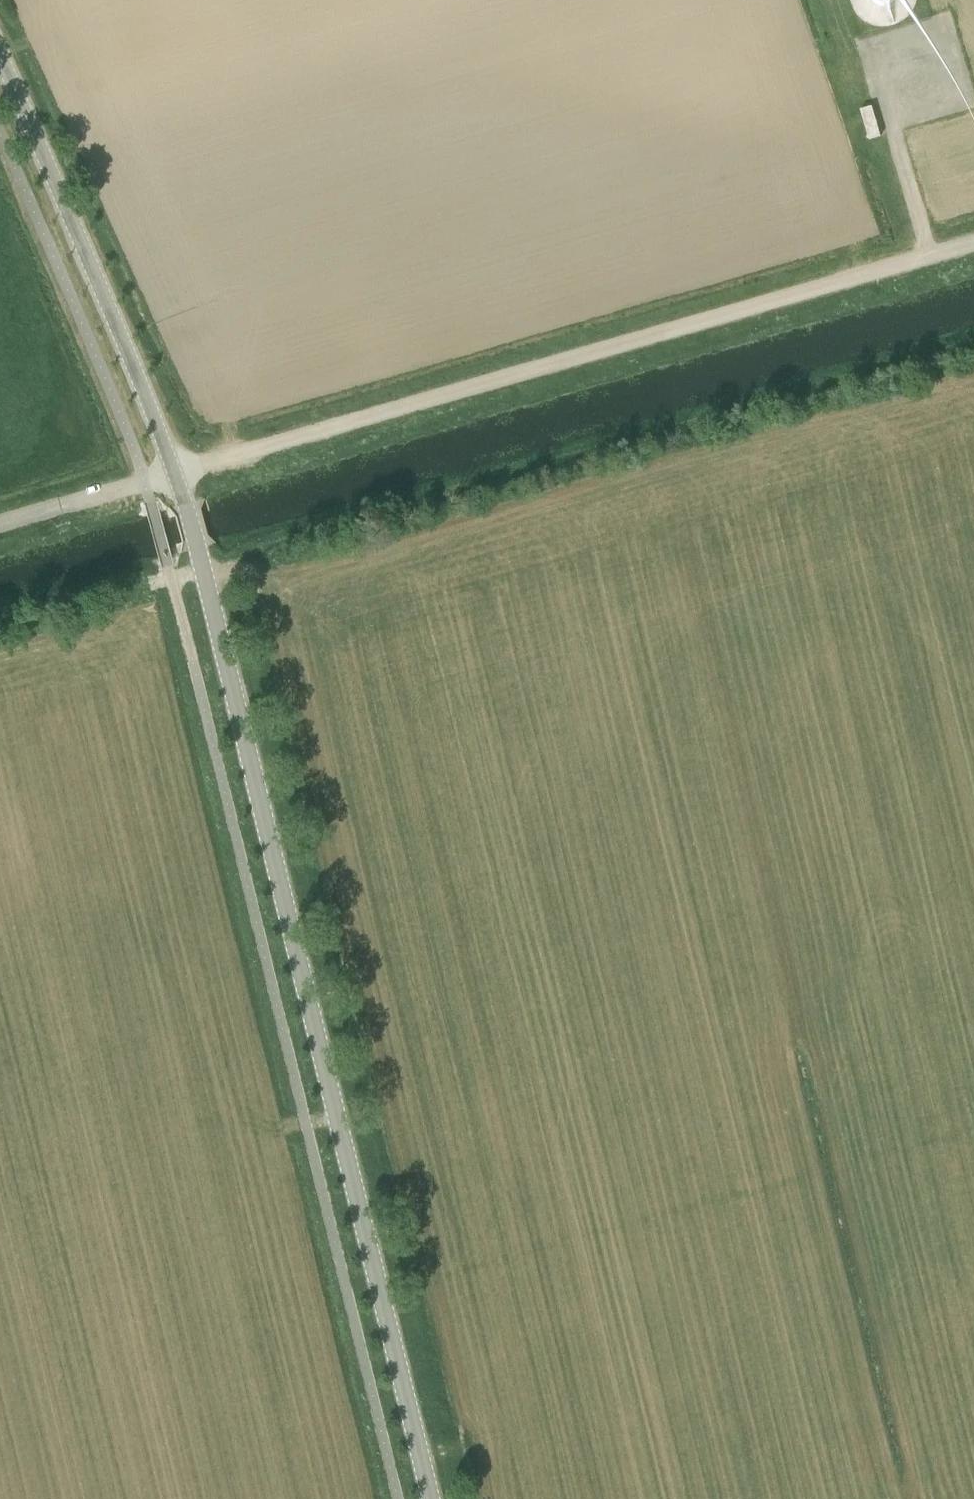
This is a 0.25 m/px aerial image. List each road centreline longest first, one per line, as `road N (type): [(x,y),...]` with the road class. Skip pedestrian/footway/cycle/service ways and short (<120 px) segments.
road 1 (tertiary): [(432,1498),(197,547),(102,291),(0,66)]

